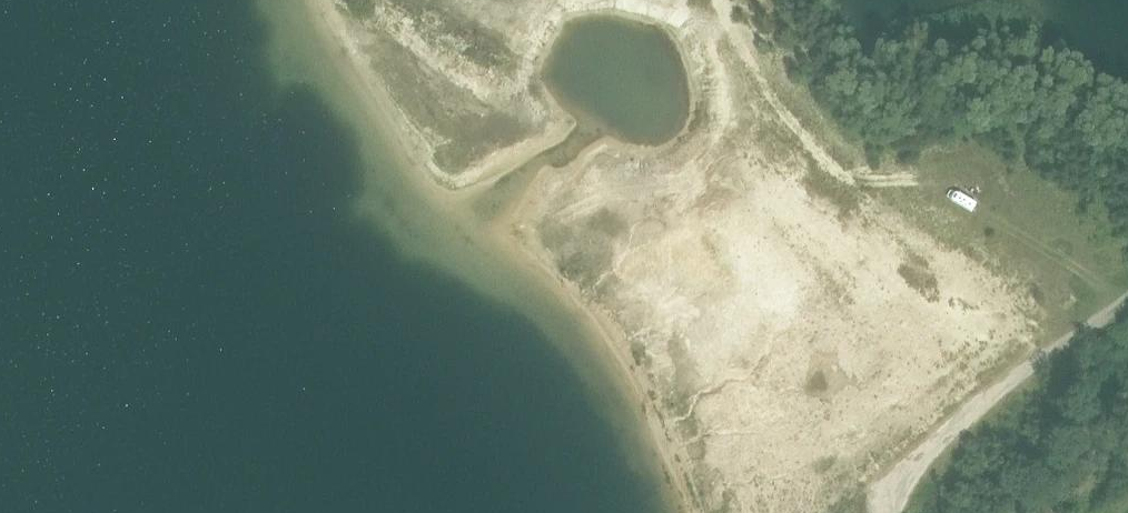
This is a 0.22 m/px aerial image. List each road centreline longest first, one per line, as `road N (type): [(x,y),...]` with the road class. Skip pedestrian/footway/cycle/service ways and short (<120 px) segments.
road 1 (track): [(194,0),(187,54),(208,106),(515,263),(573,410),(657,419),(760,412),(824,394)]
road 2 (track): [(893,512),(884,484),(965,406),(997,334),(942,239),(699,37),(494,0)]
road 3 (track): [(965,406),(1127,294)]

